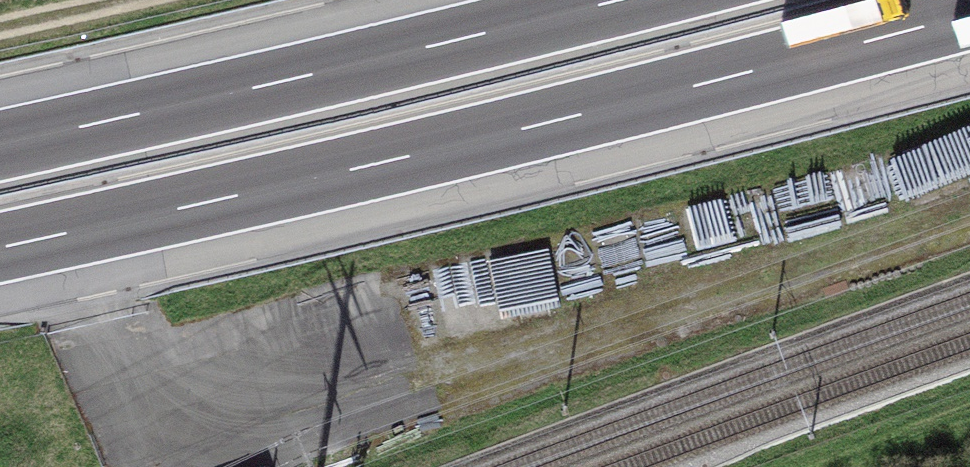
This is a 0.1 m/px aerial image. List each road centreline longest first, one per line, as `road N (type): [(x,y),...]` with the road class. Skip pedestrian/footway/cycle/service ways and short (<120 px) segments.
road 1 (motorway): [(0,253),(969,13)]
road 2 (motorway): [(636,0),(0,155)]
road 3 (track): [(143,0),(0,33)]

